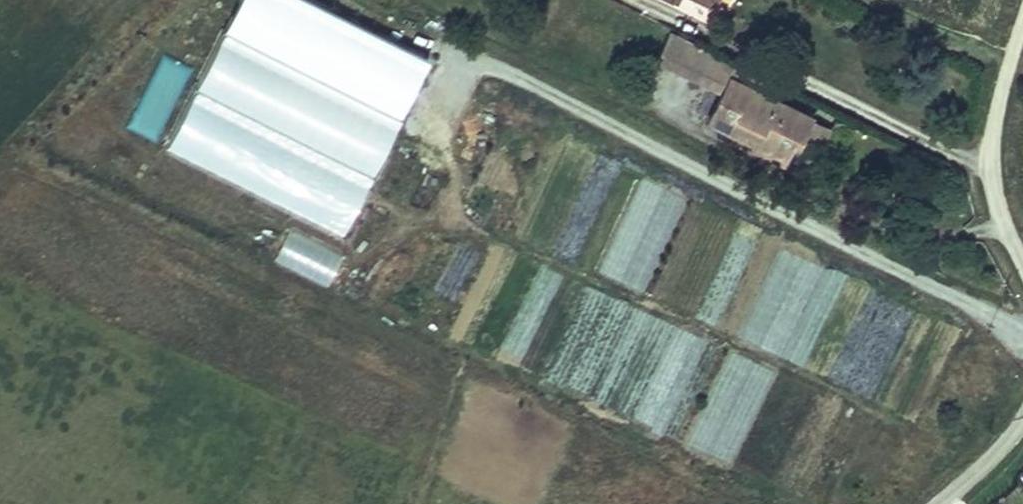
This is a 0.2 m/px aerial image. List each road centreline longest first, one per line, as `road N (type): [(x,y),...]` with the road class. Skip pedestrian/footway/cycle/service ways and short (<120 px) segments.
road 1 (unclassified): [(1022,30),(1000,156),(999,231),(1022,277)]

